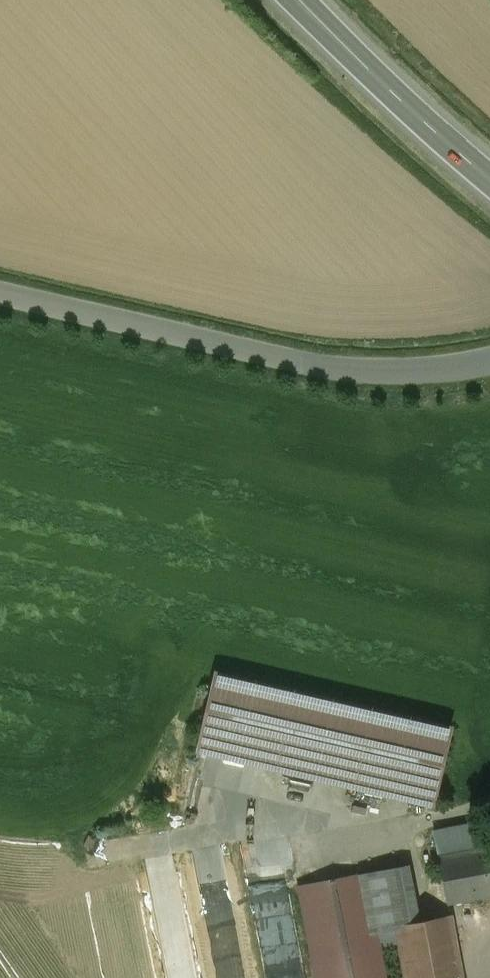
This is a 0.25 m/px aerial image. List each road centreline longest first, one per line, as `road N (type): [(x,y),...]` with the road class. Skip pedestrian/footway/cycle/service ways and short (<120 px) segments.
road 1 (residential): [(0,292),(322,367),(413,370),(489,361)]
road 2 (secondary): [(299,0),(489,180)]

